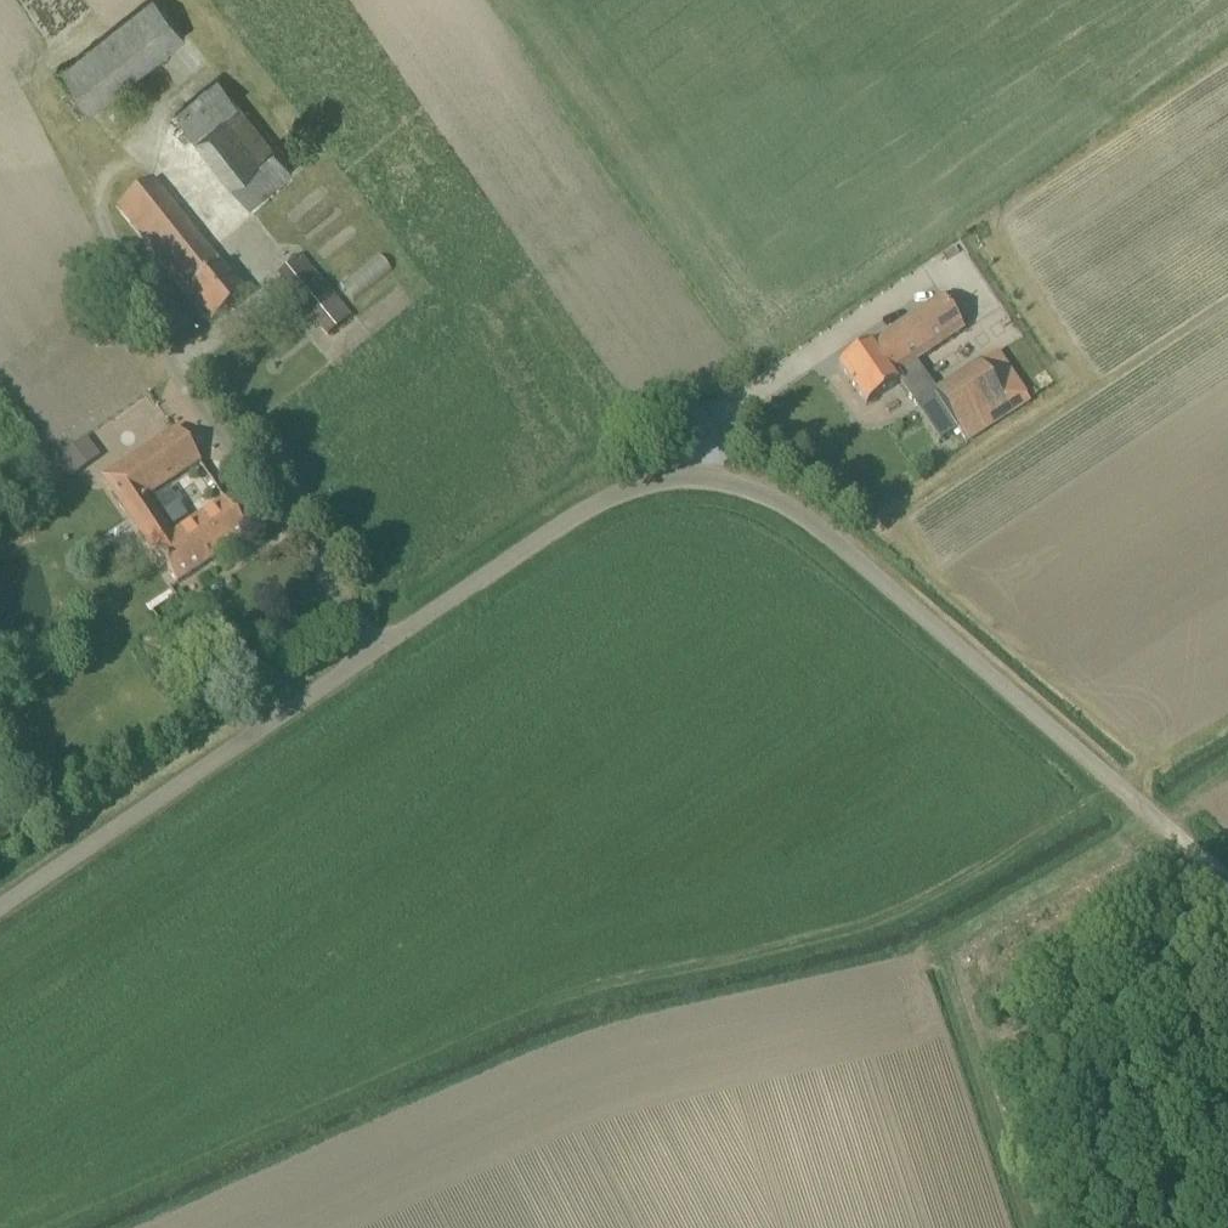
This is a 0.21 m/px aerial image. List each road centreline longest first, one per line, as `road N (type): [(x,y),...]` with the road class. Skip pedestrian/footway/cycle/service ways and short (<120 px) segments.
road 1 (unclassified): [(1227,891),(806,514),(742,483),(665,477),(585,505),(0,907)]

